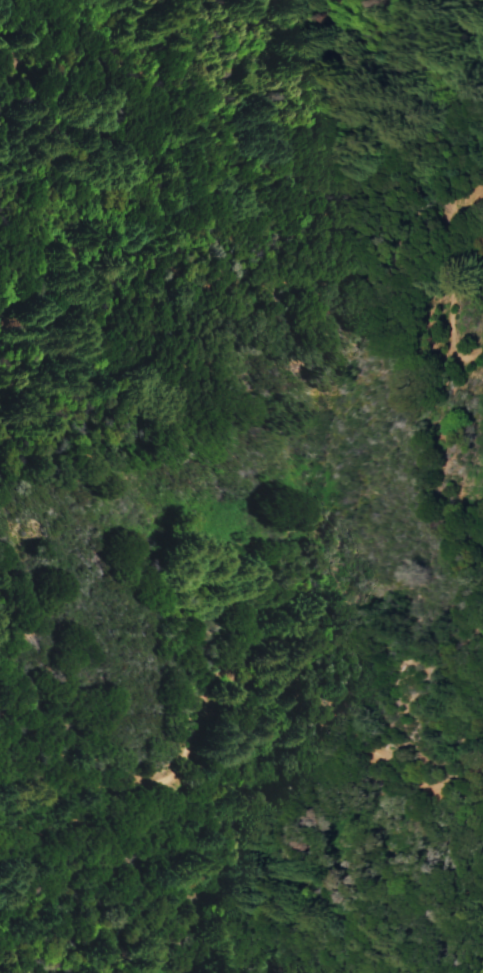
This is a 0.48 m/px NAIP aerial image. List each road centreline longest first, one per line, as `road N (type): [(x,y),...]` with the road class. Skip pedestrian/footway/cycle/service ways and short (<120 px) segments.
road 1 (track): [(0,836),(22,840),(192,768),(214,697),(257,651)]
road 2 (track): [(482,296),(482,348),(461,360),(449,344),(445,296),(417,270),(417,230),(482,191)]
road 3 (track): [(257,651),(303,714),(333,739),(402,766),(429,786),(482,756)]

